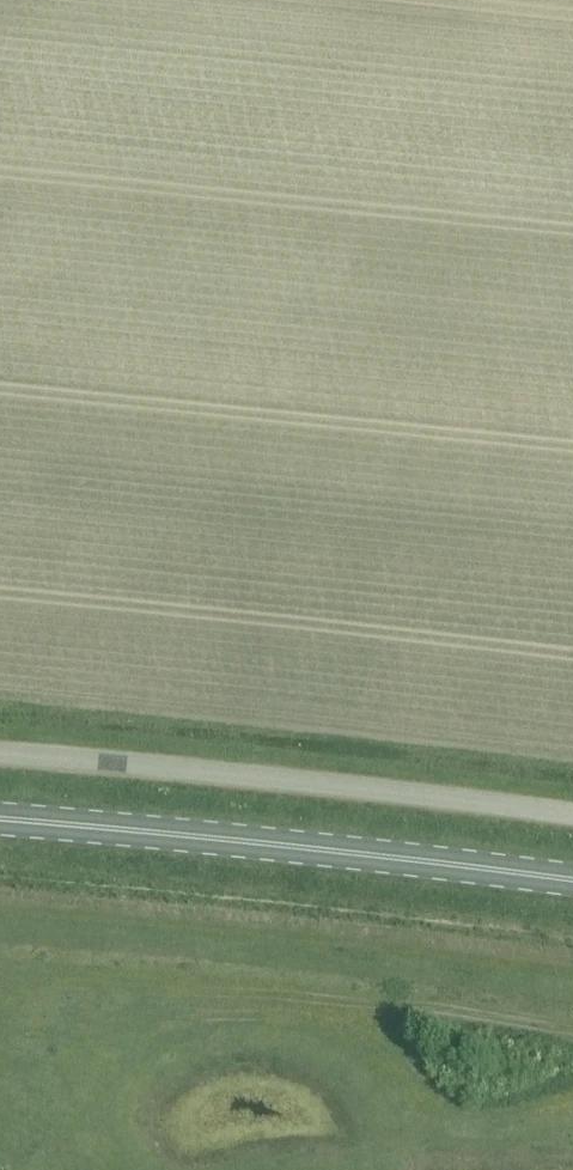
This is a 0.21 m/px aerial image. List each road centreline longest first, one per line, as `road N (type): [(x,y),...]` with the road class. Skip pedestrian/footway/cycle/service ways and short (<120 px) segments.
road 1 (primary): [(0,819),(572,881)]
road 2 (unclassified): [(0,753),(572,813)]

